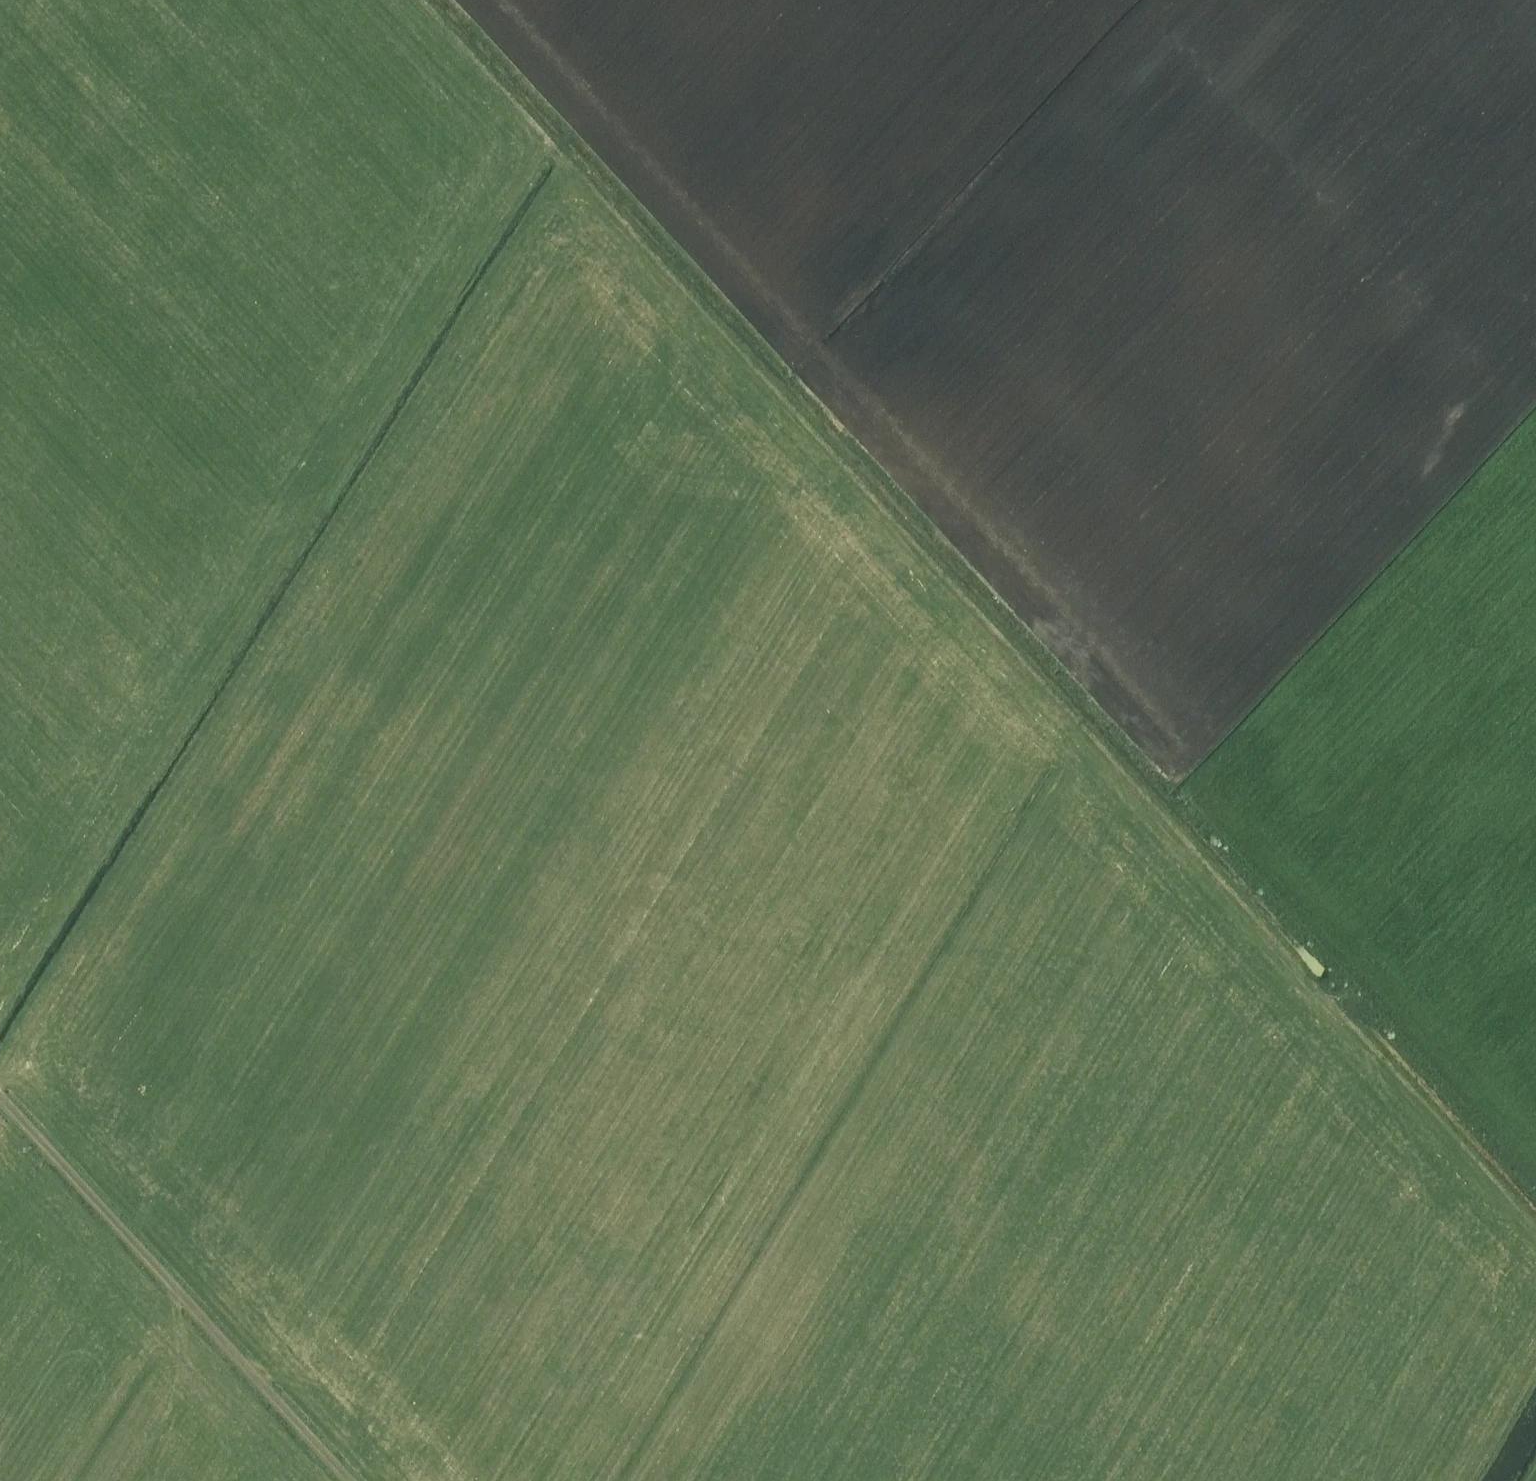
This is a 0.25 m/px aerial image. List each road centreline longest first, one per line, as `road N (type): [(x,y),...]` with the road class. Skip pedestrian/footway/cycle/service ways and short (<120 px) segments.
road 1 (track): [(0,1090),(244,1364)]

